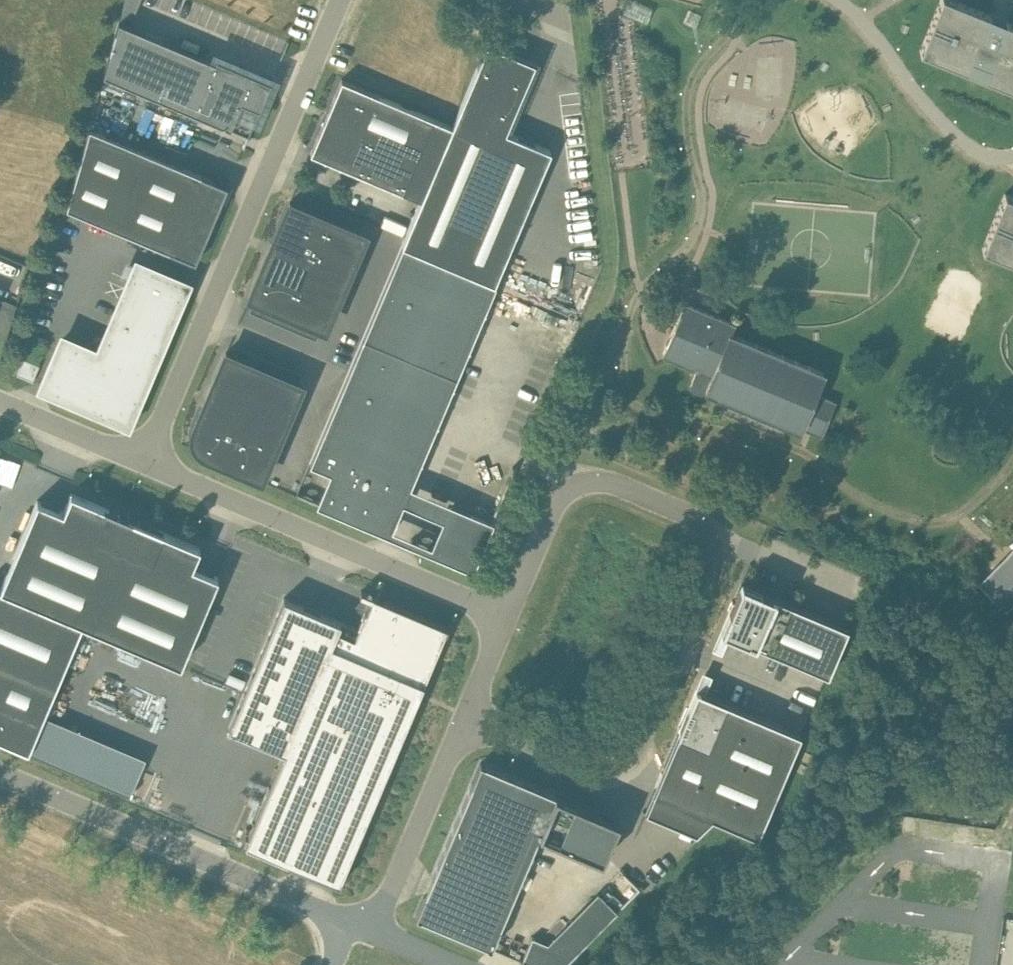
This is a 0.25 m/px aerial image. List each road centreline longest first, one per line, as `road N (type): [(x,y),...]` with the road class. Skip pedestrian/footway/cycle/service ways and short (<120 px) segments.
road 1 (unclassified): [(505,616),(567,490),(609,483),(692,517),(704,532),(709,573),(626,759),(584,769),(463,724)]
road 2 (unclassified): [(146,462),(340,0)]
road 3 (unclassified): [(505,616),(146,462)]
road 4 (unclassified): [(0,774),(351,923)]
road 5 (residential): [(835,0),(862,21),(948,130),(974,151),(1012,155)]
road 6 (unclassified): [(351,923),(390,891),(463,724)]
road 7 (unclassified): [(146,462),(0,402)]

